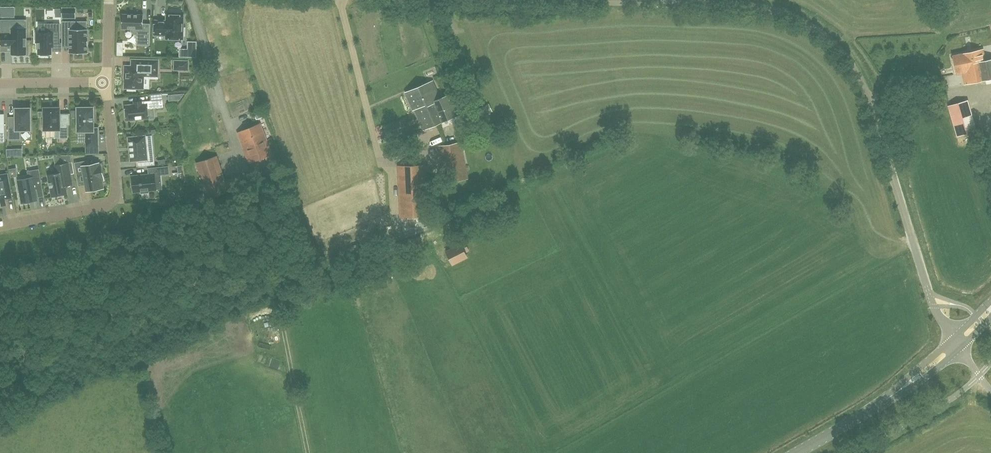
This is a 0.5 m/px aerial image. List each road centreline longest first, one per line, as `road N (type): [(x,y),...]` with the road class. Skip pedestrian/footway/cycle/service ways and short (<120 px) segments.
road 1 (unclassified): [(950,338),(858,76),(820,33),(740,5),(576,0)]
road 2 (residential): [(106,82),(111,202),(0,225)]
road 3 (tertiary): [(901,388),(797,452)]

